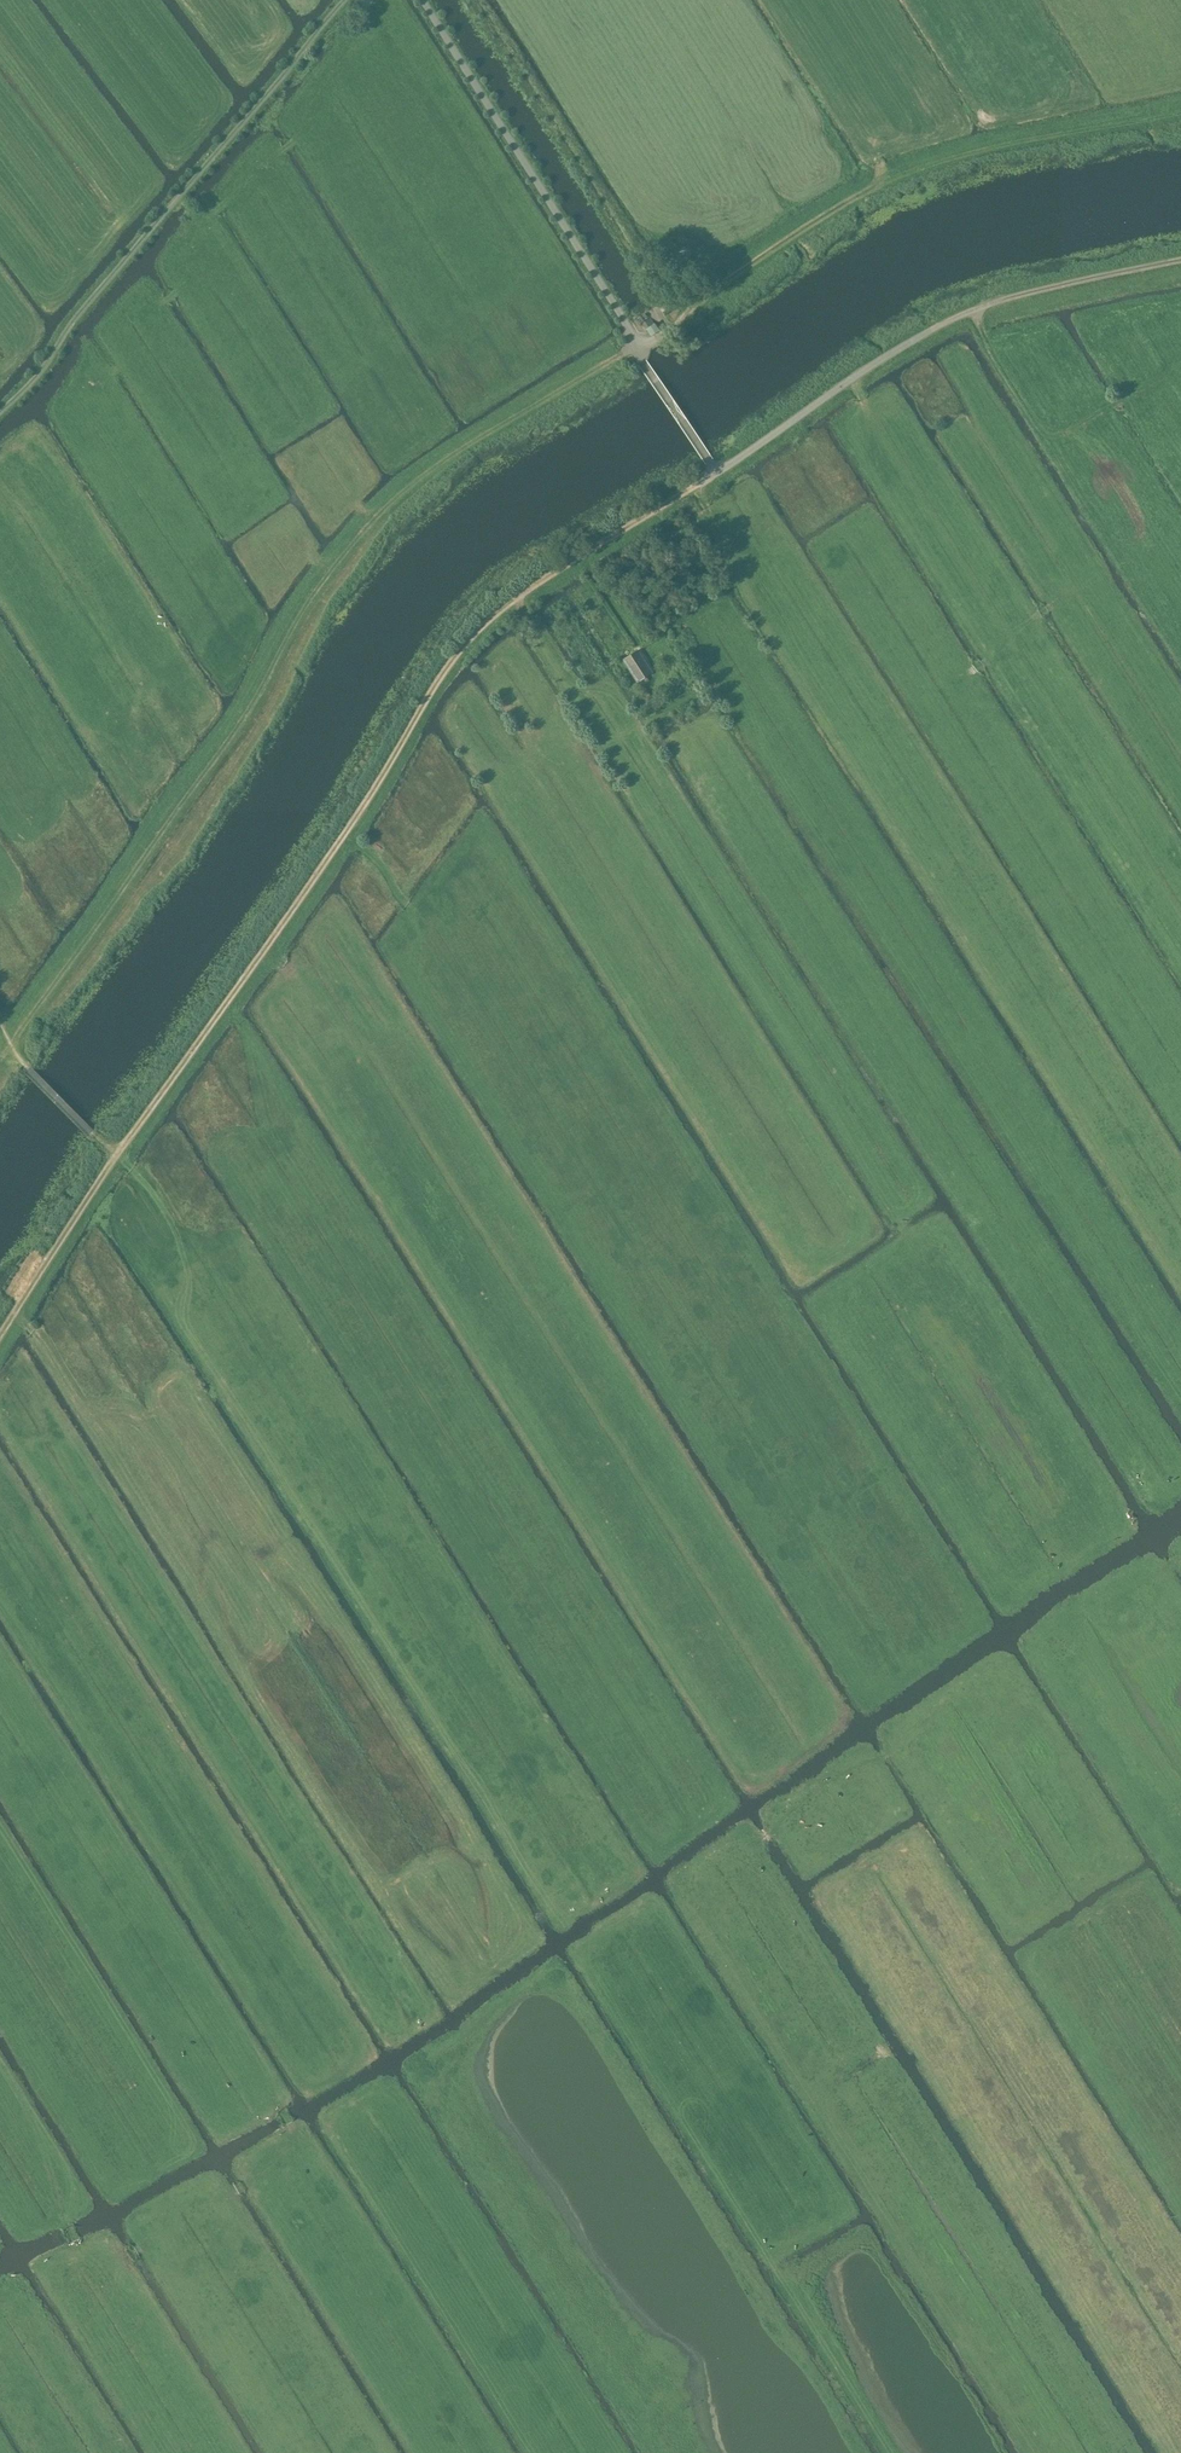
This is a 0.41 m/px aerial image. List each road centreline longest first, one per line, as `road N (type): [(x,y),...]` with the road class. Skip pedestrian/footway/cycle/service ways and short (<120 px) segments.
road 1 (track): [(113,1154),(265,951),(458,652),(522,594),(714,473)]
road 2 (track): [(0,1331),(113,1154)]
road 3 (track): [(113,1154),(11,1045)]

